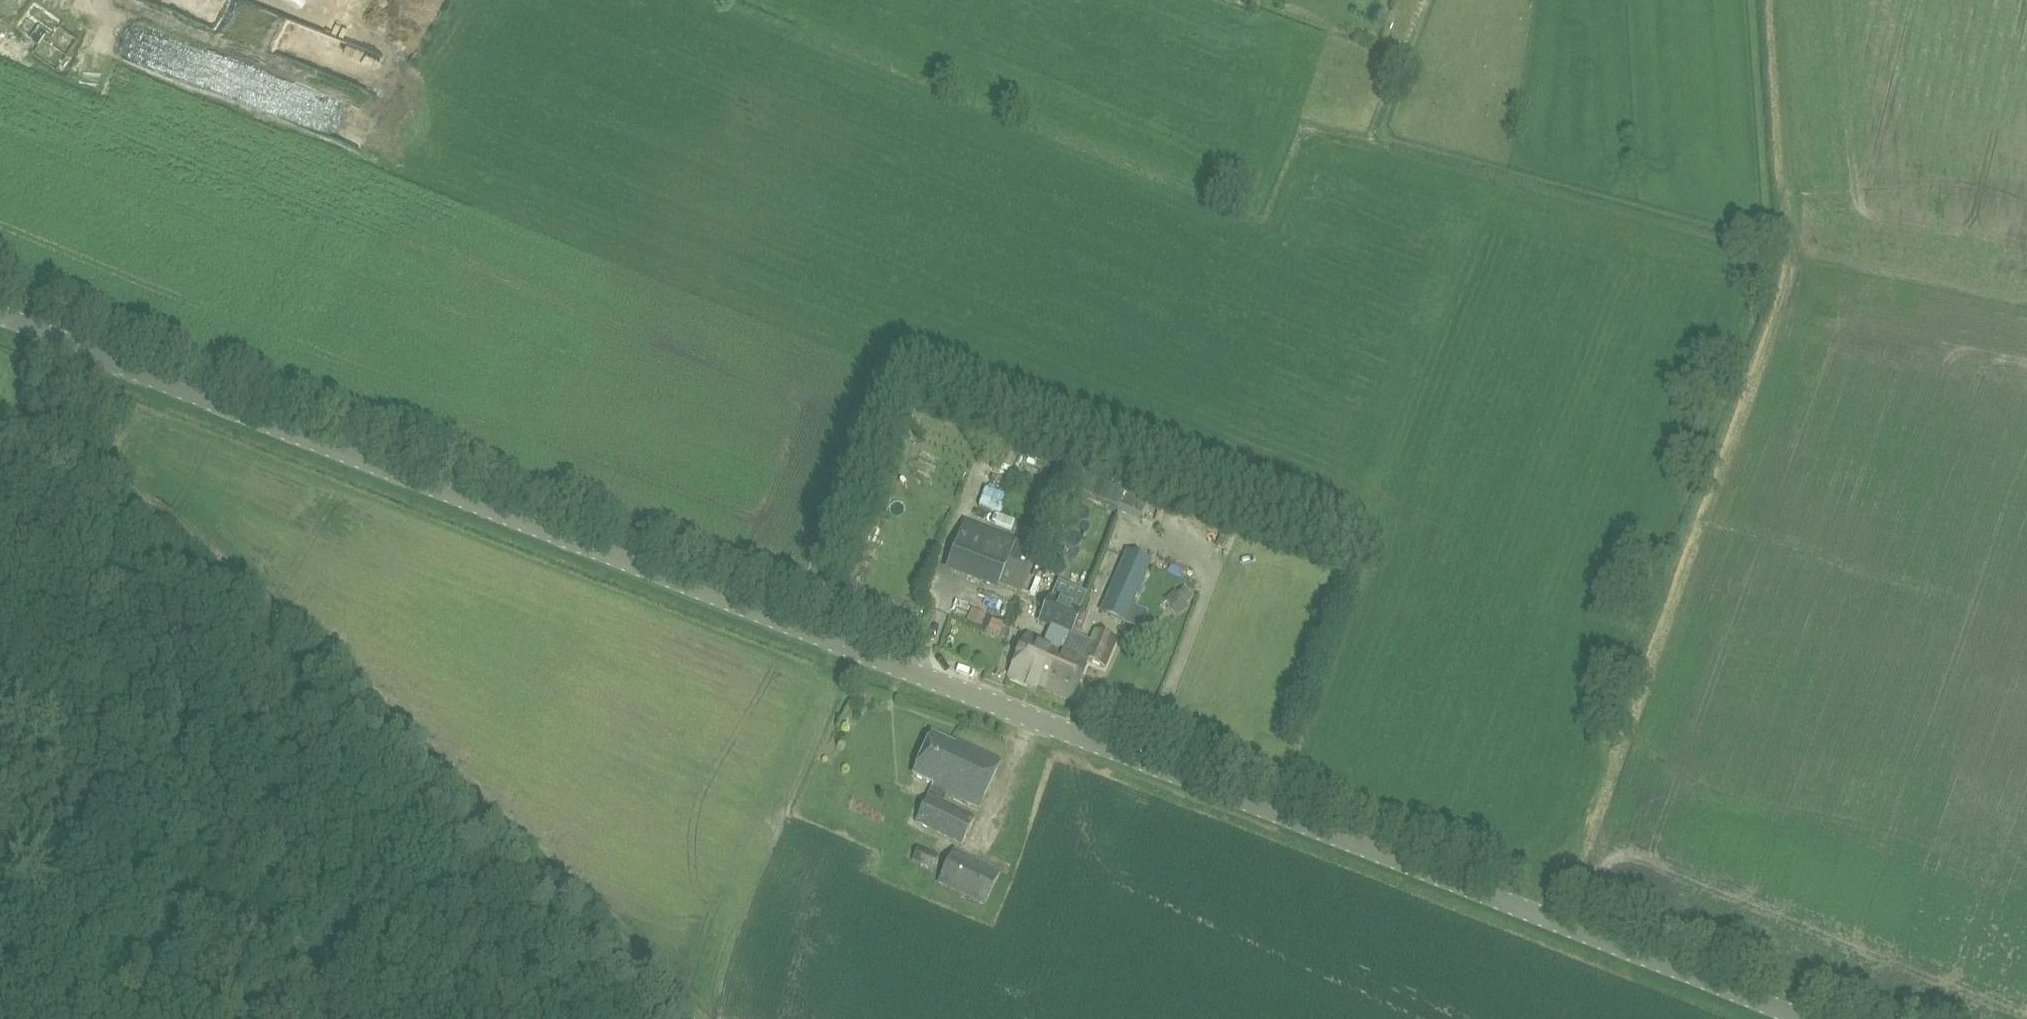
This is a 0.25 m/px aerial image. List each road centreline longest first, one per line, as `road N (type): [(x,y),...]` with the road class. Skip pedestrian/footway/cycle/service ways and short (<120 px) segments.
road 1 (tertiary): [(1802,1018),(889,670),(0,314)]

